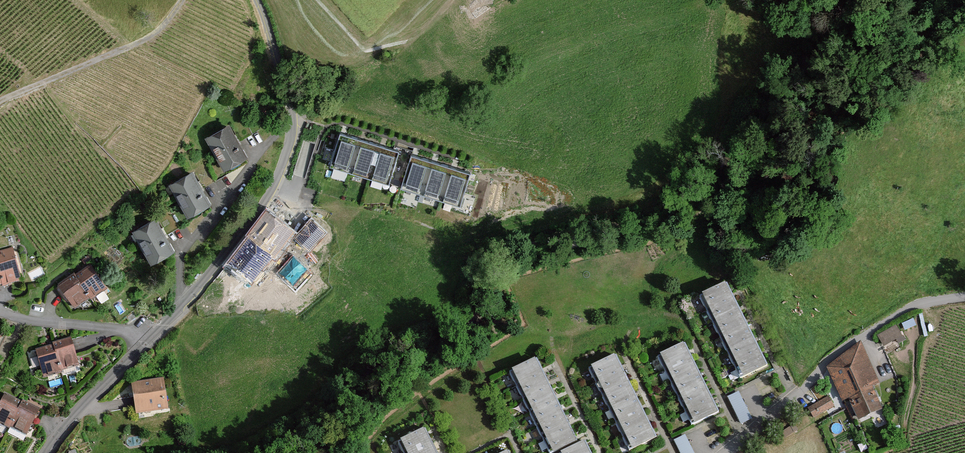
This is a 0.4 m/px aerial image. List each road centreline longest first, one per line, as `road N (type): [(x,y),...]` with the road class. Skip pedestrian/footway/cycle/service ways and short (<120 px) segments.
road 1 (residential): [(141,348),(261,209),(292,146),(288,93),(257,0)]
road 2 (residential): [(964,297),(921,303),(858,339),(727,452)]
road 3 (residential): [(141,348),(124,333),(0,314)]
road 4 (residential): [(45,452),(141,348)]

